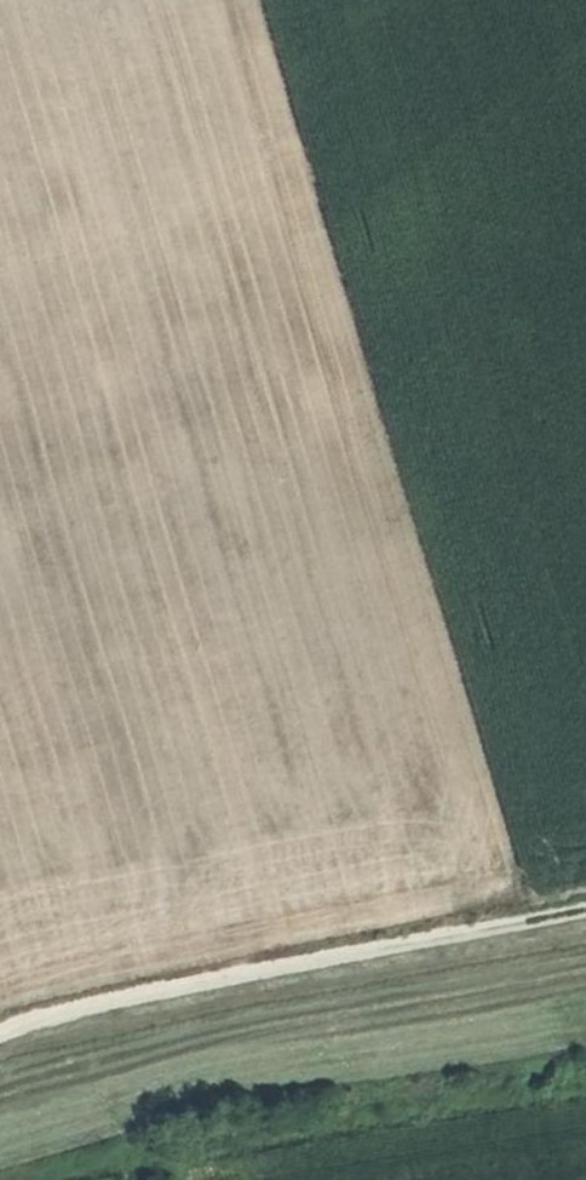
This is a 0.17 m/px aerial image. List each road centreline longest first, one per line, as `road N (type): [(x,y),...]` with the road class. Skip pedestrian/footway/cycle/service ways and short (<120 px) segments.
road 1 (unclassified): [(585,913),(97,1005),(0,1036)]

